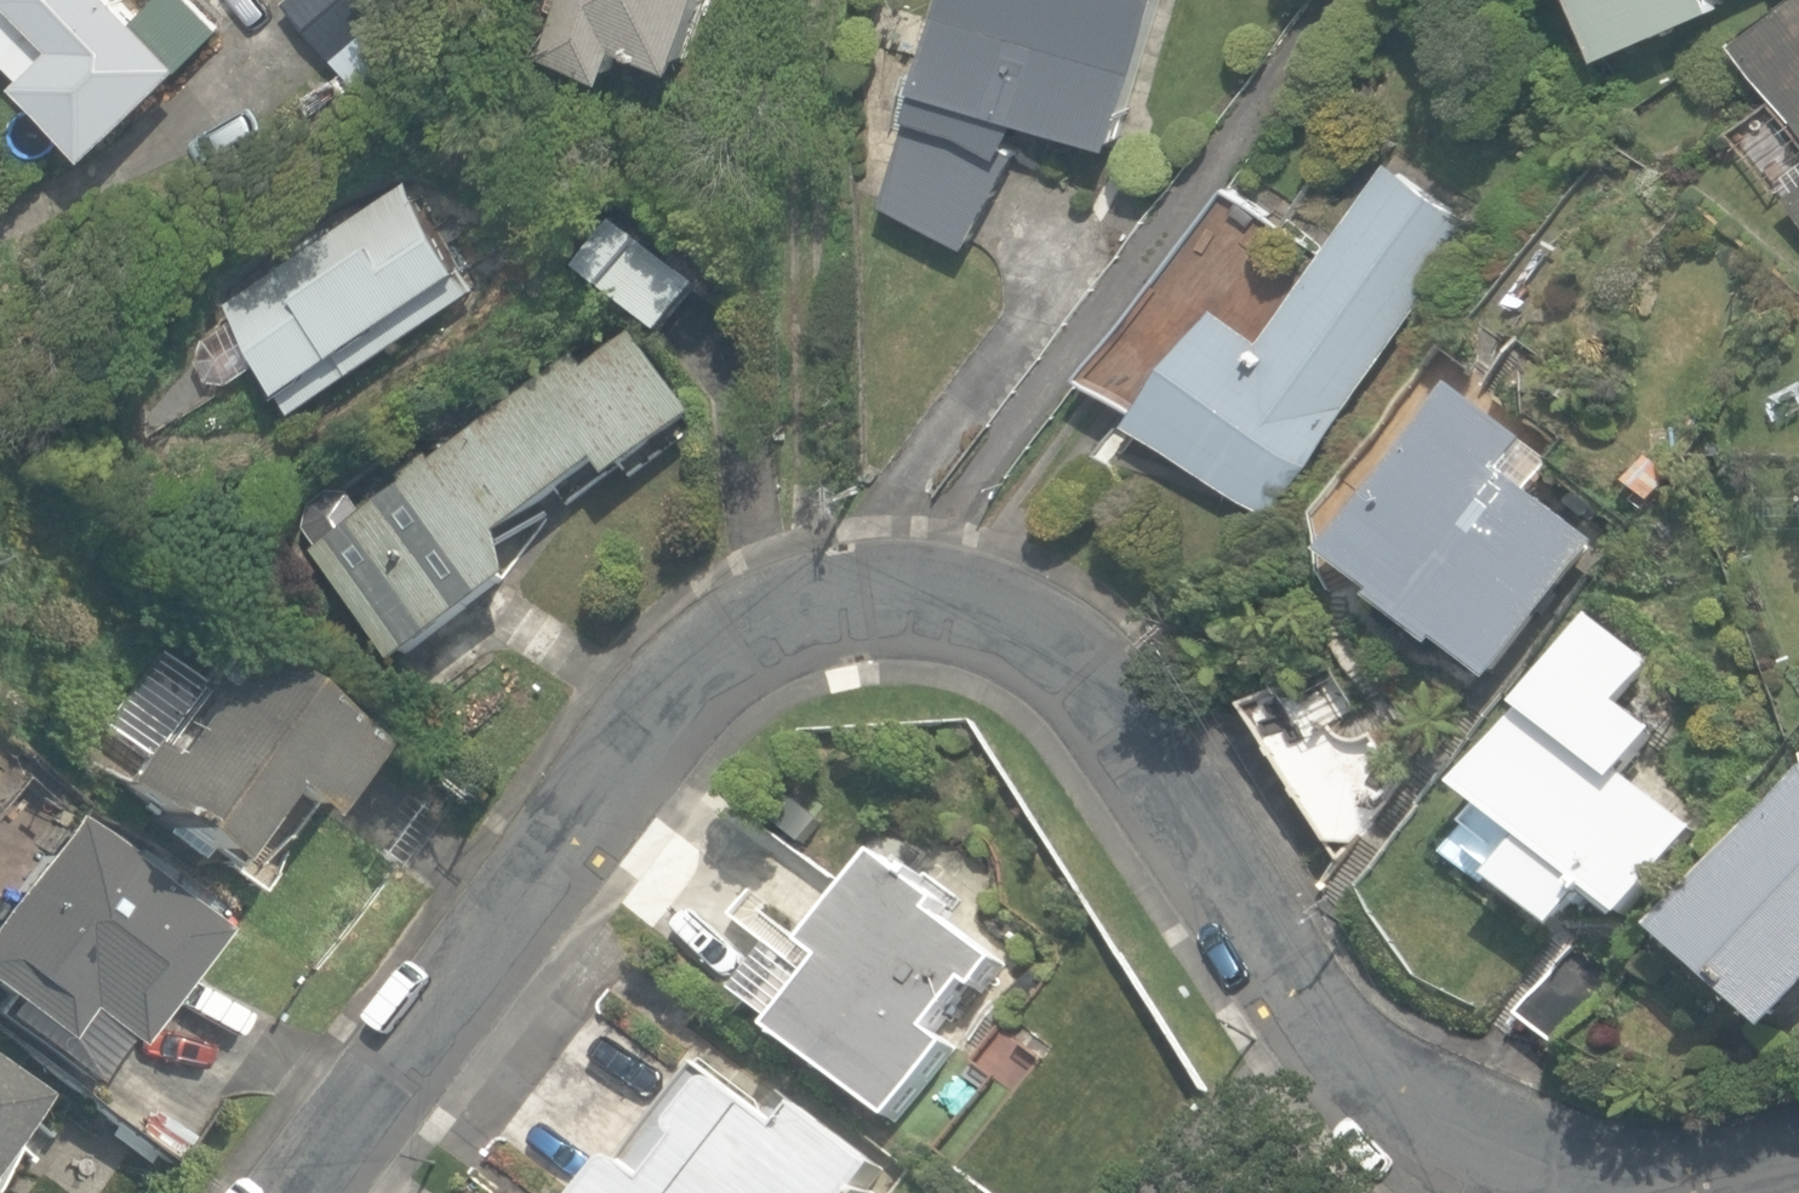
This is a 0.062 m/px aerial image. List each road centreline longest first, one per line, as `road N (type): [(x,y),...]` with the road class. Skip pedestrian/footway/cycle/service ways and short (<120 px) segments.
road 1 (residential): [(282,1192),(560,809),(644,701),(718,627),(817,590),(914,583),(980,601),(1065,666),(1190,830),(1304,1013),(1494,1154),(1613,1173),(1740,1165),(1798,1140)]

